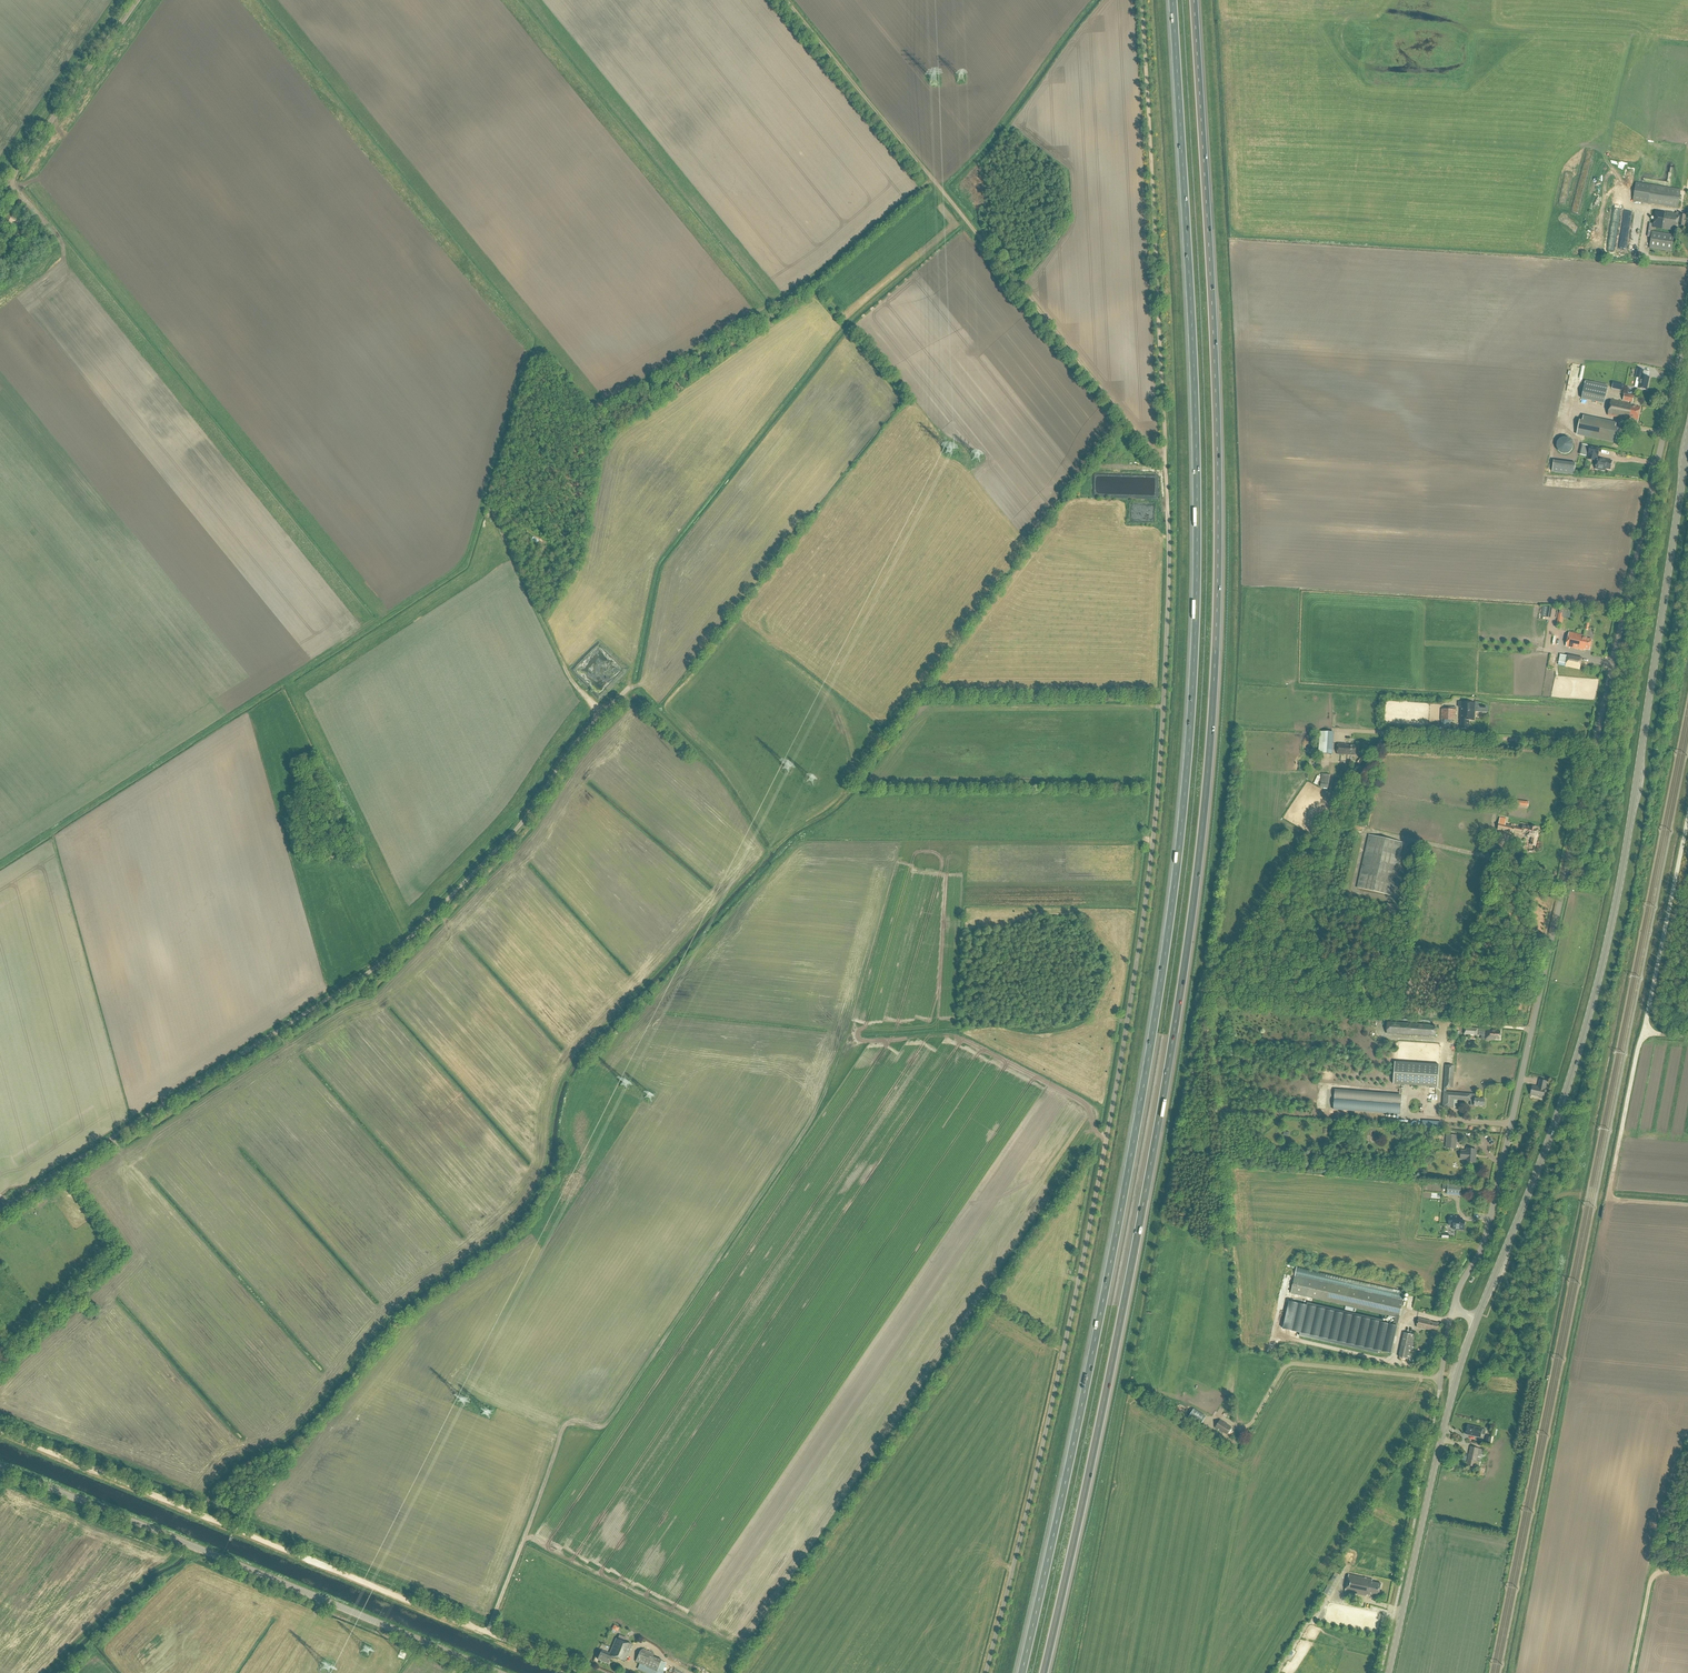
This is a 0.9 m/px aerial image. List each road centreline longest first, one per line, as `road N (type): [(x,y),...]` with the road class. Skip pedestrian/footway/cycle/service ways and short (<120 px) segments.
road 1 (motorway): [(1173,0),(1197,487),(1192,703),(1177,865),(1120,1216),(1022,1672)]
road 2 (motorway): [(1045,1672),(1167,1075),(1213,710),(1219,481),(1194,0)]
road 3 (unclassified): [(985,1672),(1082,1264),(1136,969),(1164,707),(1165,466)]
road 4 (unclassified): [(1451,1313),(1488,1227),(1687,327)]
road 5 (secondary): [(1477,1319),(1553,1130),(1600,978),(1687,444)]
road 6 (unclassified): [(0,1210),(383,962),(517,829),(572,749),(629,688)]
road 7 (track): [(1165,466),(786,0)]
road 8 (tertiary): [(498,1672),(0,1467)]
road 9 (track): [(1165,466),(1140,0)]
road 10 (track): [(1608,1198),(1687,817)]
road 11 (secondary): [(1389,1672),(1477,1319)]
road 12 (track): [(483,1631),(234,1529)]
road 13 (track): [(933,179),(812,282),(722,336)]
road 14 (track): [(234,1529),(0,1432)]
road 15 (track): [(1164,707),(913,703)]
road 16 (track): [(1596,741),(1351,732)]
road 17 (track): [(487,500),(567,672),(600,715)]
road 18 (tertiary): [(0,194),(138,0)]
road 19 (track): [(1477,1319),(1522,1325),(1552,1204),(1576,1194)]
road 20 (track): [(1632,1672),(1653,1572),(1687,1572)]

